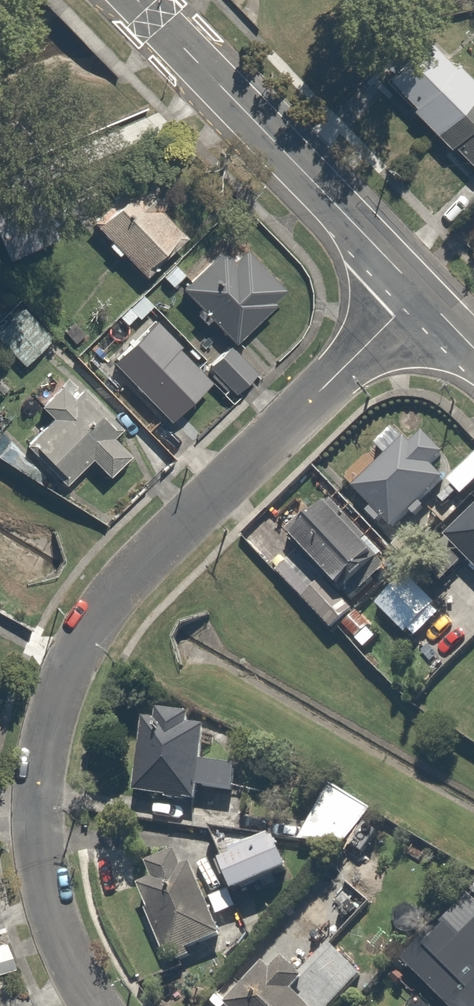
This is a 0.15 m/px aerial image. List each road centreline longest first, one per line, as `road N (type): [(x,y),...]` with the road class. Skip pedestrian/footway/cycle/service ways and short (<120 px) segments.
road 1 (residential): [(421,293),(117,593),(67,673),(48,723),(35,813),(56,927),(95,1005)]
road 2 (residential): [(421,293),(136,0)]

